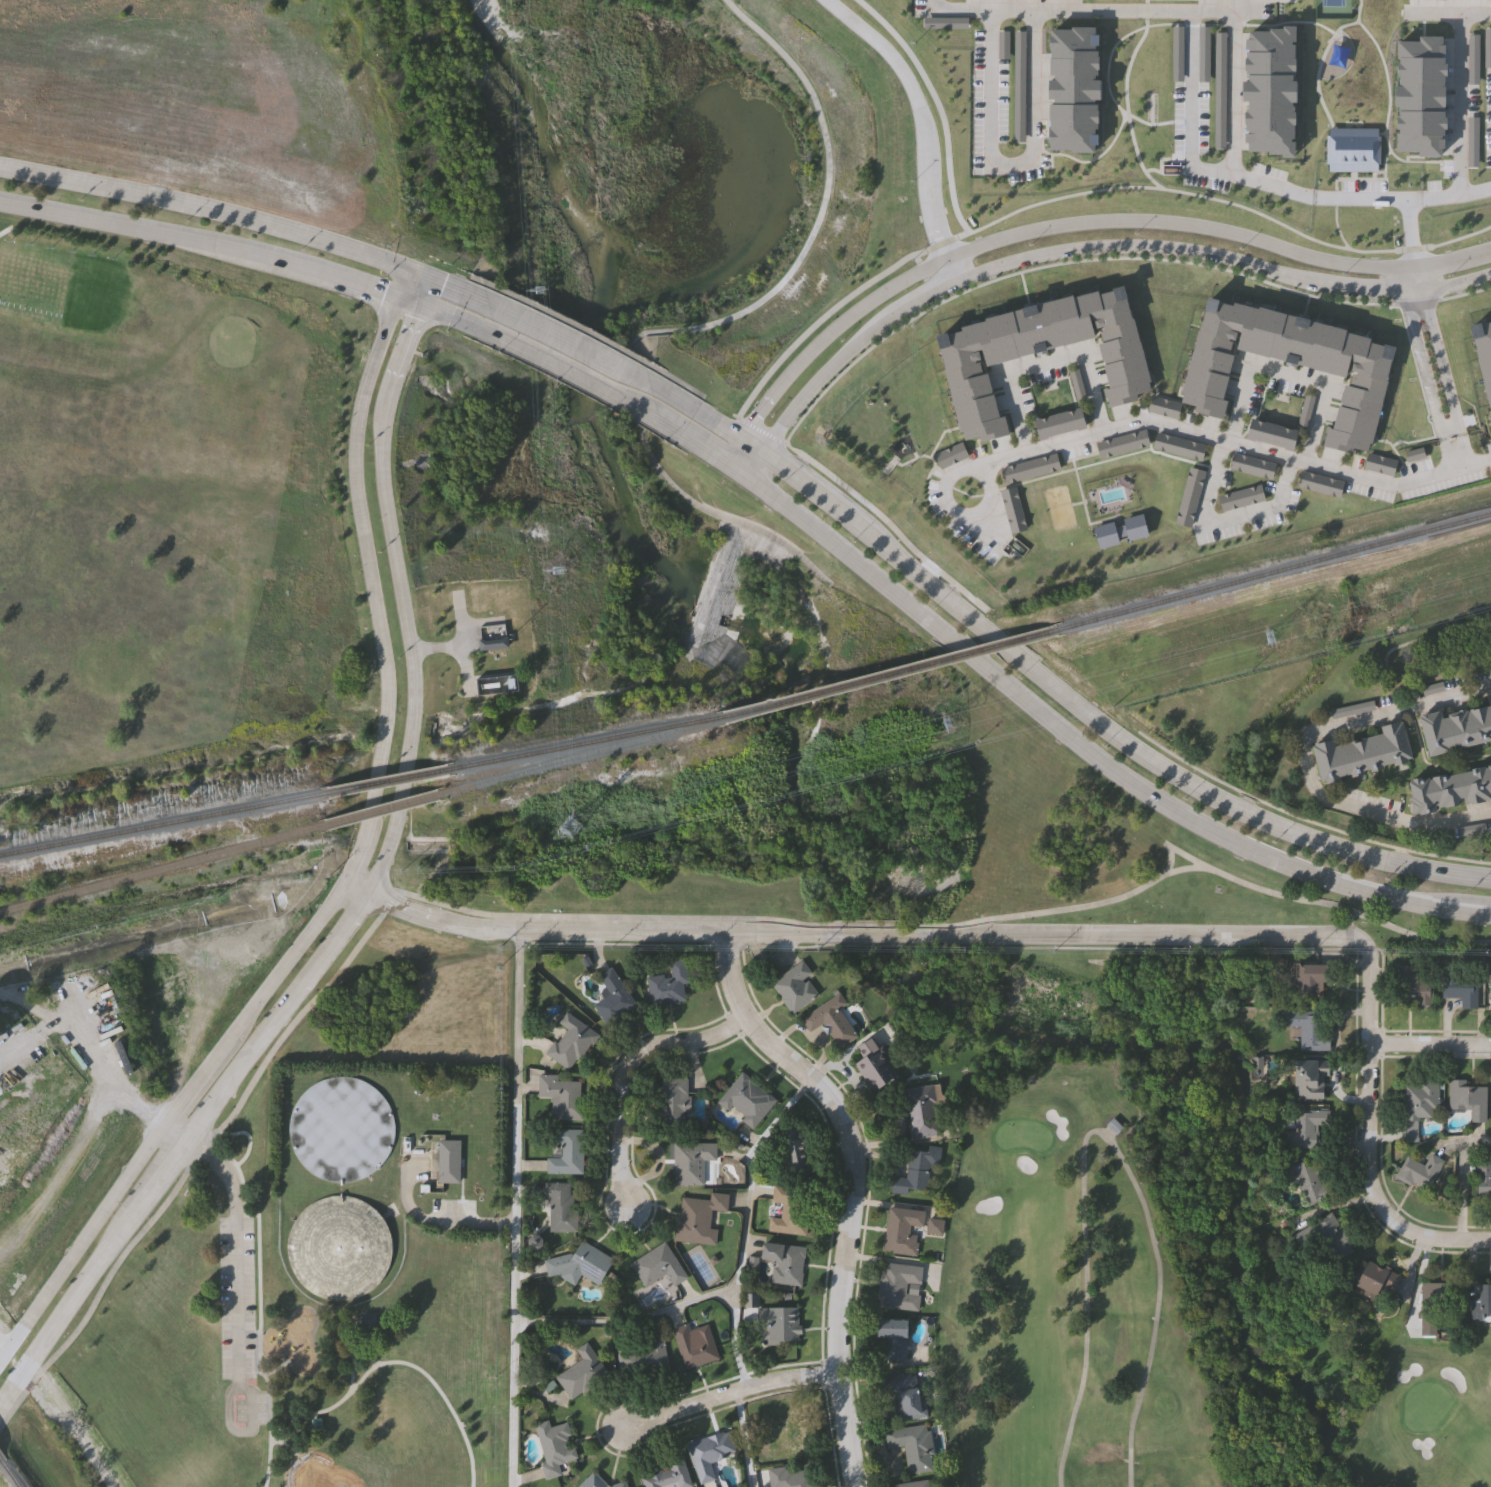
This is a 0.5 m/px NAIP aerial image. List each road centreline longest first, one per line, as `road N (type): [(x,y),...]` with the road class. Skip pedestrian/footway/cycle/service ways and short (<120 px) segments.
road 1 (secondary): [(746,479),(1162,805),(1287,867),(1456,910)]
road 2 (secondary): [(1490,878),(1346,852),(1250,817),(1092,720),(866,533)]
road 3 (tertiary): [(1415,268),(1314,261),(1171,225),(1039,232),(989,243),(904,280),(829,334),(779,389)]
road 4 (residential): [(856,1486),(839,1371),(854,1147),(835,1102),(745,1021),(730,974),(729,933)]
road 5 (tertiary): [(395,296),(352,456),(388,685),(384,746),(363,828)]
road 6 (tertiary): [(0,1405),(314,967)]
road 7 (tertiary): [(367,895),(392,837),(415,697),(383,488),(388,398)]
road 8 (residential): [(838,934),(519,930),(443,921),(367,895)]
road 9 (residential): [(1345,939),(900,935)]
road 10 (residential): [(1490,1239),(1425,1237),(1379,1201),(1367,1164),(1370,975),(1366,956),(1345,939)]
road 11 (tertiary): [(960,280),(1044,255),(1129,247),(1214,257),(1338,290)]
road 12 (tertiary): [(960,280),(932,206),(928,141),(908,79),(830,0)]
road 13 (secondary): [(405,269),(100,188)]
road 14 (tertiary): [(164,1121),(0,1360)]
road 15 (secondary): [(0,204),(278,262)]
road 16 (residential): [(745,1021),(711,1038),(657,1043),(633,1060),(623,1093),(627,1205)]
road 17 (residential): [(839,1371),(747,1388),(626,1427)]
road 18 (tertiary): [(764,454),(815,384),(896,316)]
road 19 (secondary): [(499,336),(649,412)]
road 20 (secondary): [(866,533),(764,454)]
road 21 (secondary): [(601,358),(489,305)]
road 22 (secondary): [(278,262),(395,296)]
road 23 (residential): [(1490,1043),(1369,1042)]

